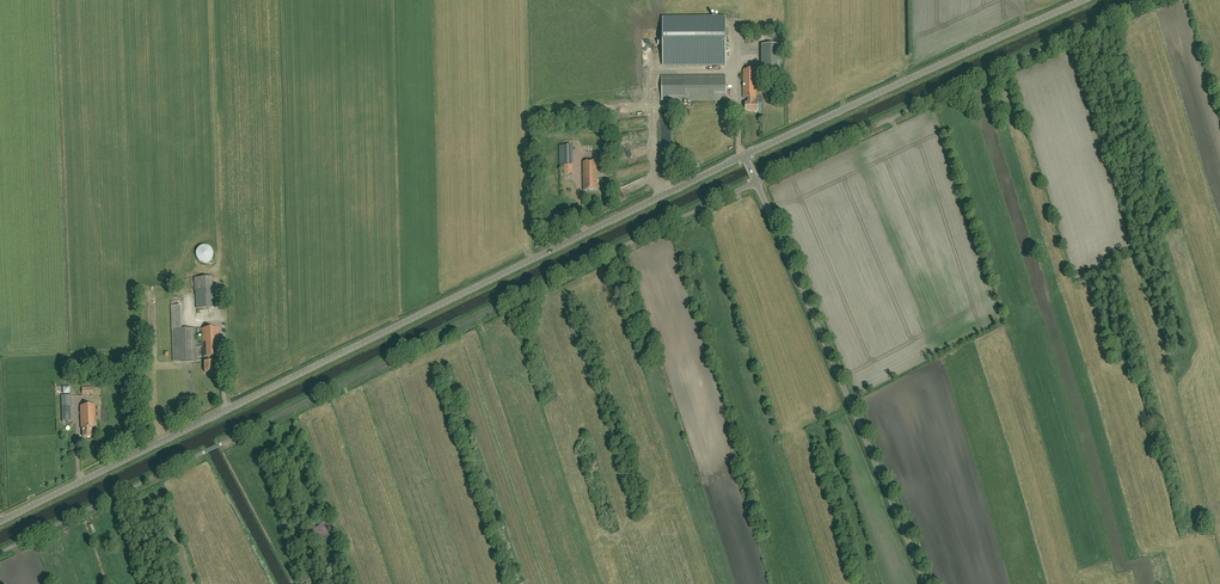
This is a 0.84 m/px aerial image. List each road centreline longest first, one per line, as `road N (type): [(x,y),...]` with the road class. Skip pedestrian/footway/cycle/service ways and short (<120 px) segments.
road 1 (unclassified): [(0,553),(756,182)]
road 2 (unclassified): [(0,521),(744,156)]
road 3 (unclassified): [(756,182),(1155,0)]
road 4 (unclassified): [(927,583),(756,182)]
road 5 (unclassified): [(744,156),(1084,0)]
road 6 (track): [(211,0),(218,319)]

